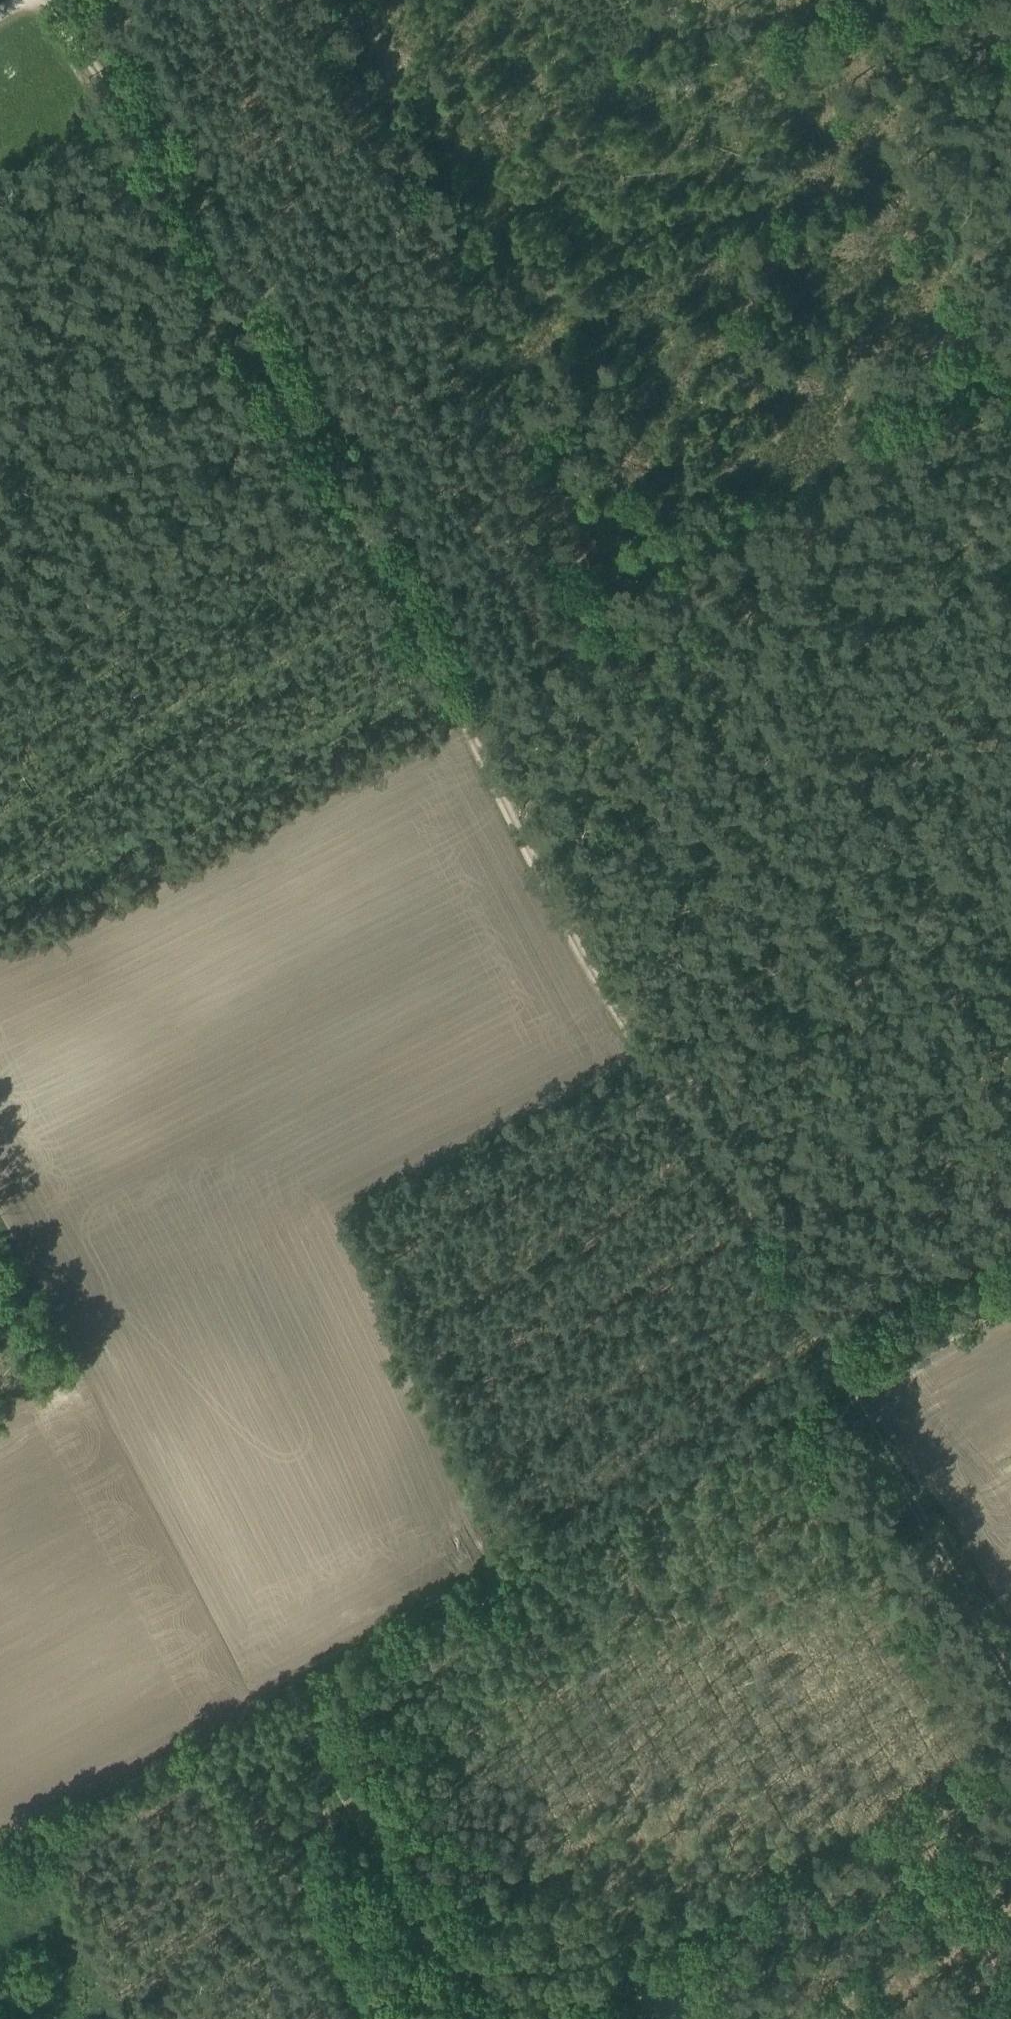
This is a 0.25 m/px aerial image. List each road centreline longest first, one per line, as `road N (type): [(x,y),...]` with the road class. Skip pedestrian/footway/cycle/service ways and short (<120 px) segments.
road 1 (track): [(1010,1681),(32,0)]
road 2 (track): [(0,1834),(833,1375)]
road 3 (track): [(356,2018),(349,1976),(358,1902),(345,1843),(268,1686)]

